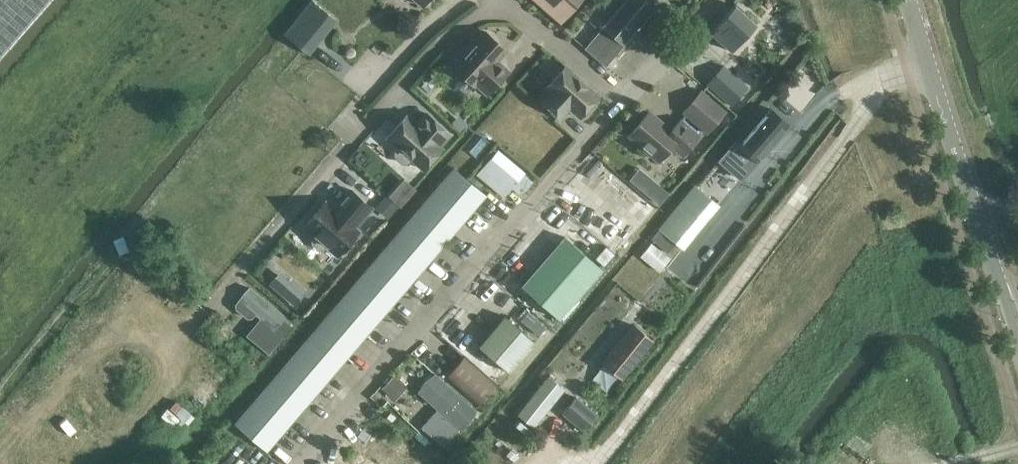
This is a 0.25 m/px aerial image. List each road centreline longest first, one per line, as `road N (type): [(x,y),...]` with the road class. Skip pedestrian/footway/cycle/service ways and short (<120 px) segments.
road 1 (track): [(554,463),(595,458),(613,444),(868,103),(933,74)]
road 2 (unclassified): [(1017,345),(911,0)]

